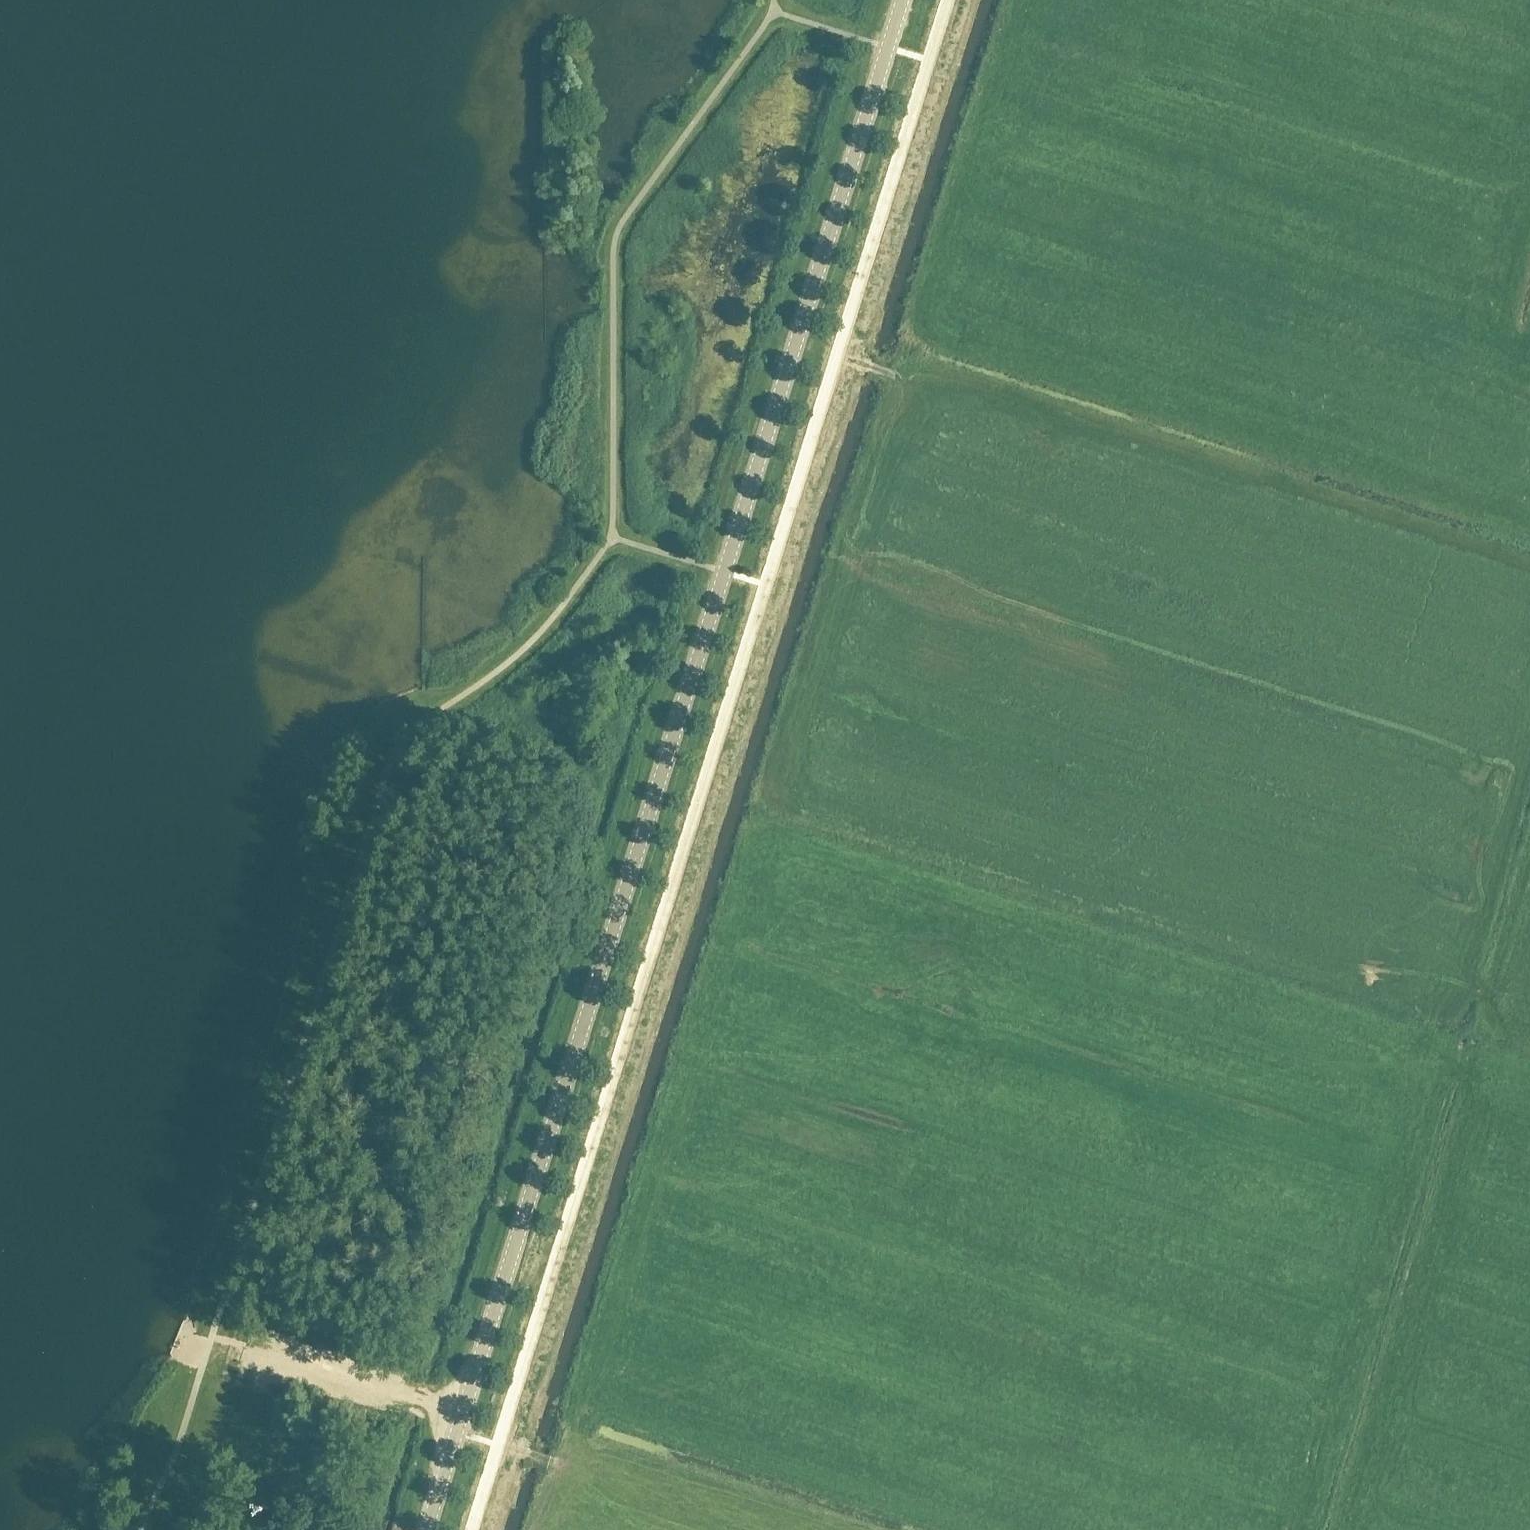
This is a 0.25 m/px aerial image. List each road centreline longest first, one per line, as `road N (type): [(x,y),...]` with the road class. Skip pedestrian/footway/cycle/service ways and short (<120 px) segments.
road 1 (unclassified): [(427,1529),(903,0)]
road 2 (track): [(258,1355),(229,1392),(231,1414),(272,1491)]

